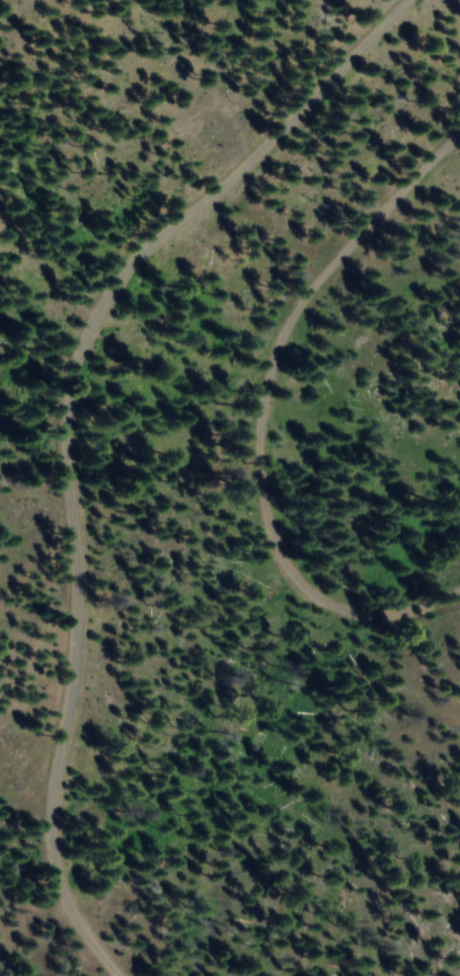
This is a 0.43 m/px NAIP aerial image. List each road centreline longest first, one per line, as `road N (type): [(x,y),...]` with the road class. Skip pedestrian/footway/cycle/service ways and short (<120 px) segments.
road 1 (residential): [(127,975),(106,944),(88,861),(88,332),(136,250),(219,187),(402,0)]
road 2 (track): [(459,126),(284,324),(261,387),(254,448),(268,533),(283,568),(311,596),(364,615),(404,611),(459,590)]

